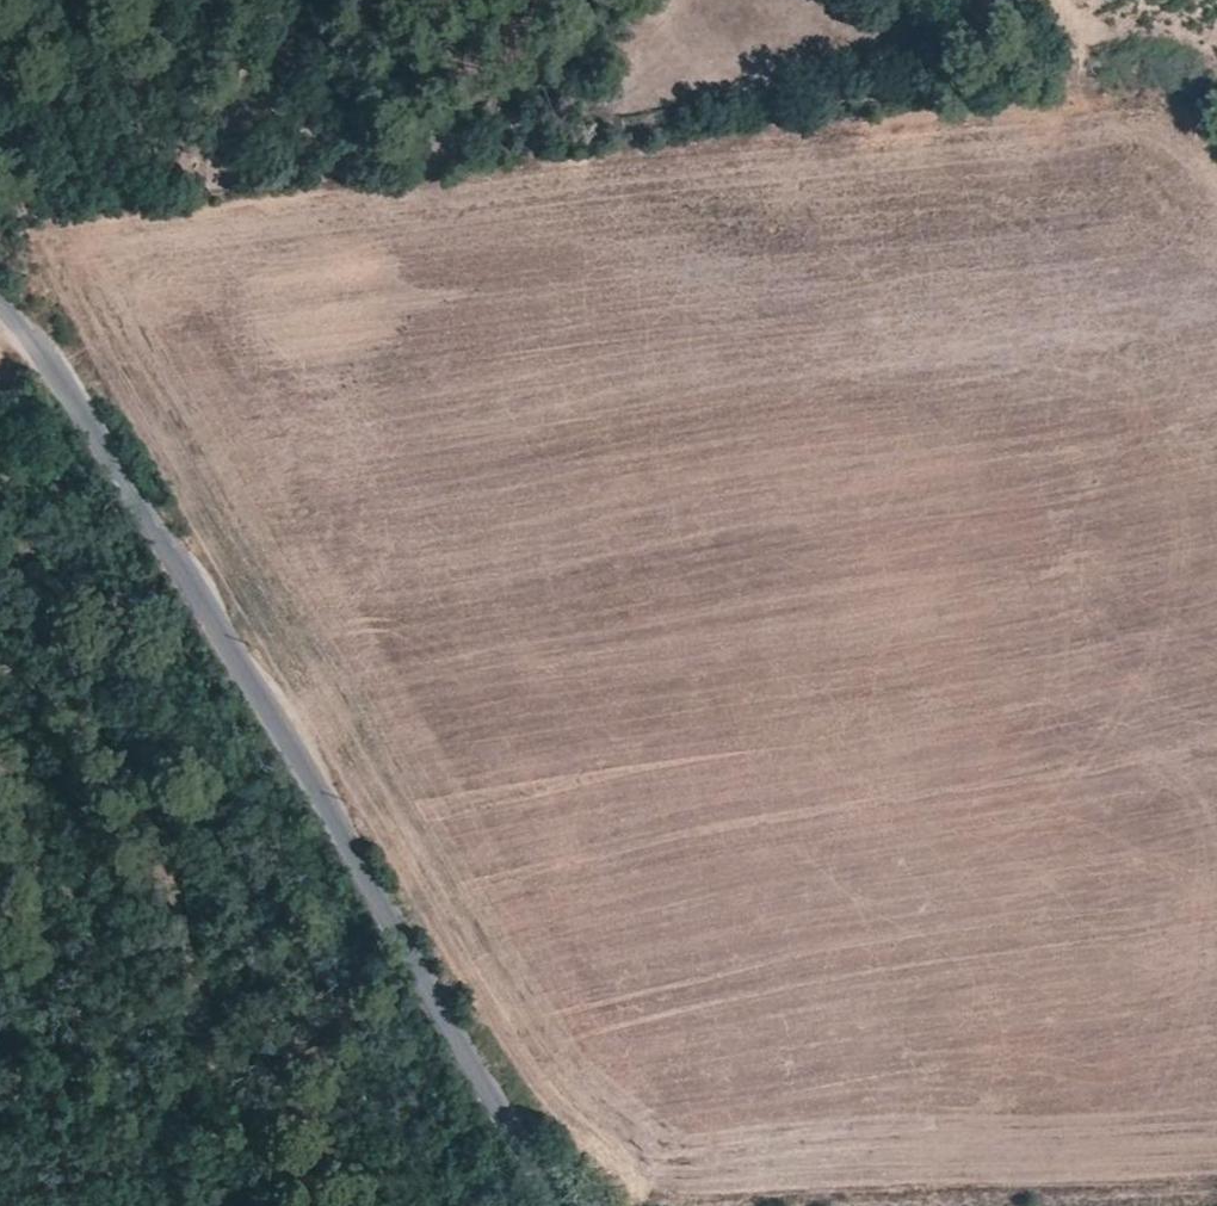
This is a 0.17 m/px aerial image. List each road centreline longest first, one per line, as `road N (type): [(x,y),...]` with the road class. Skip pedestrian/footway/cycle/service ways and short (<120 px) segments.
road 1 (unclassified): [(562,1205),(242,631),(0,277)]

